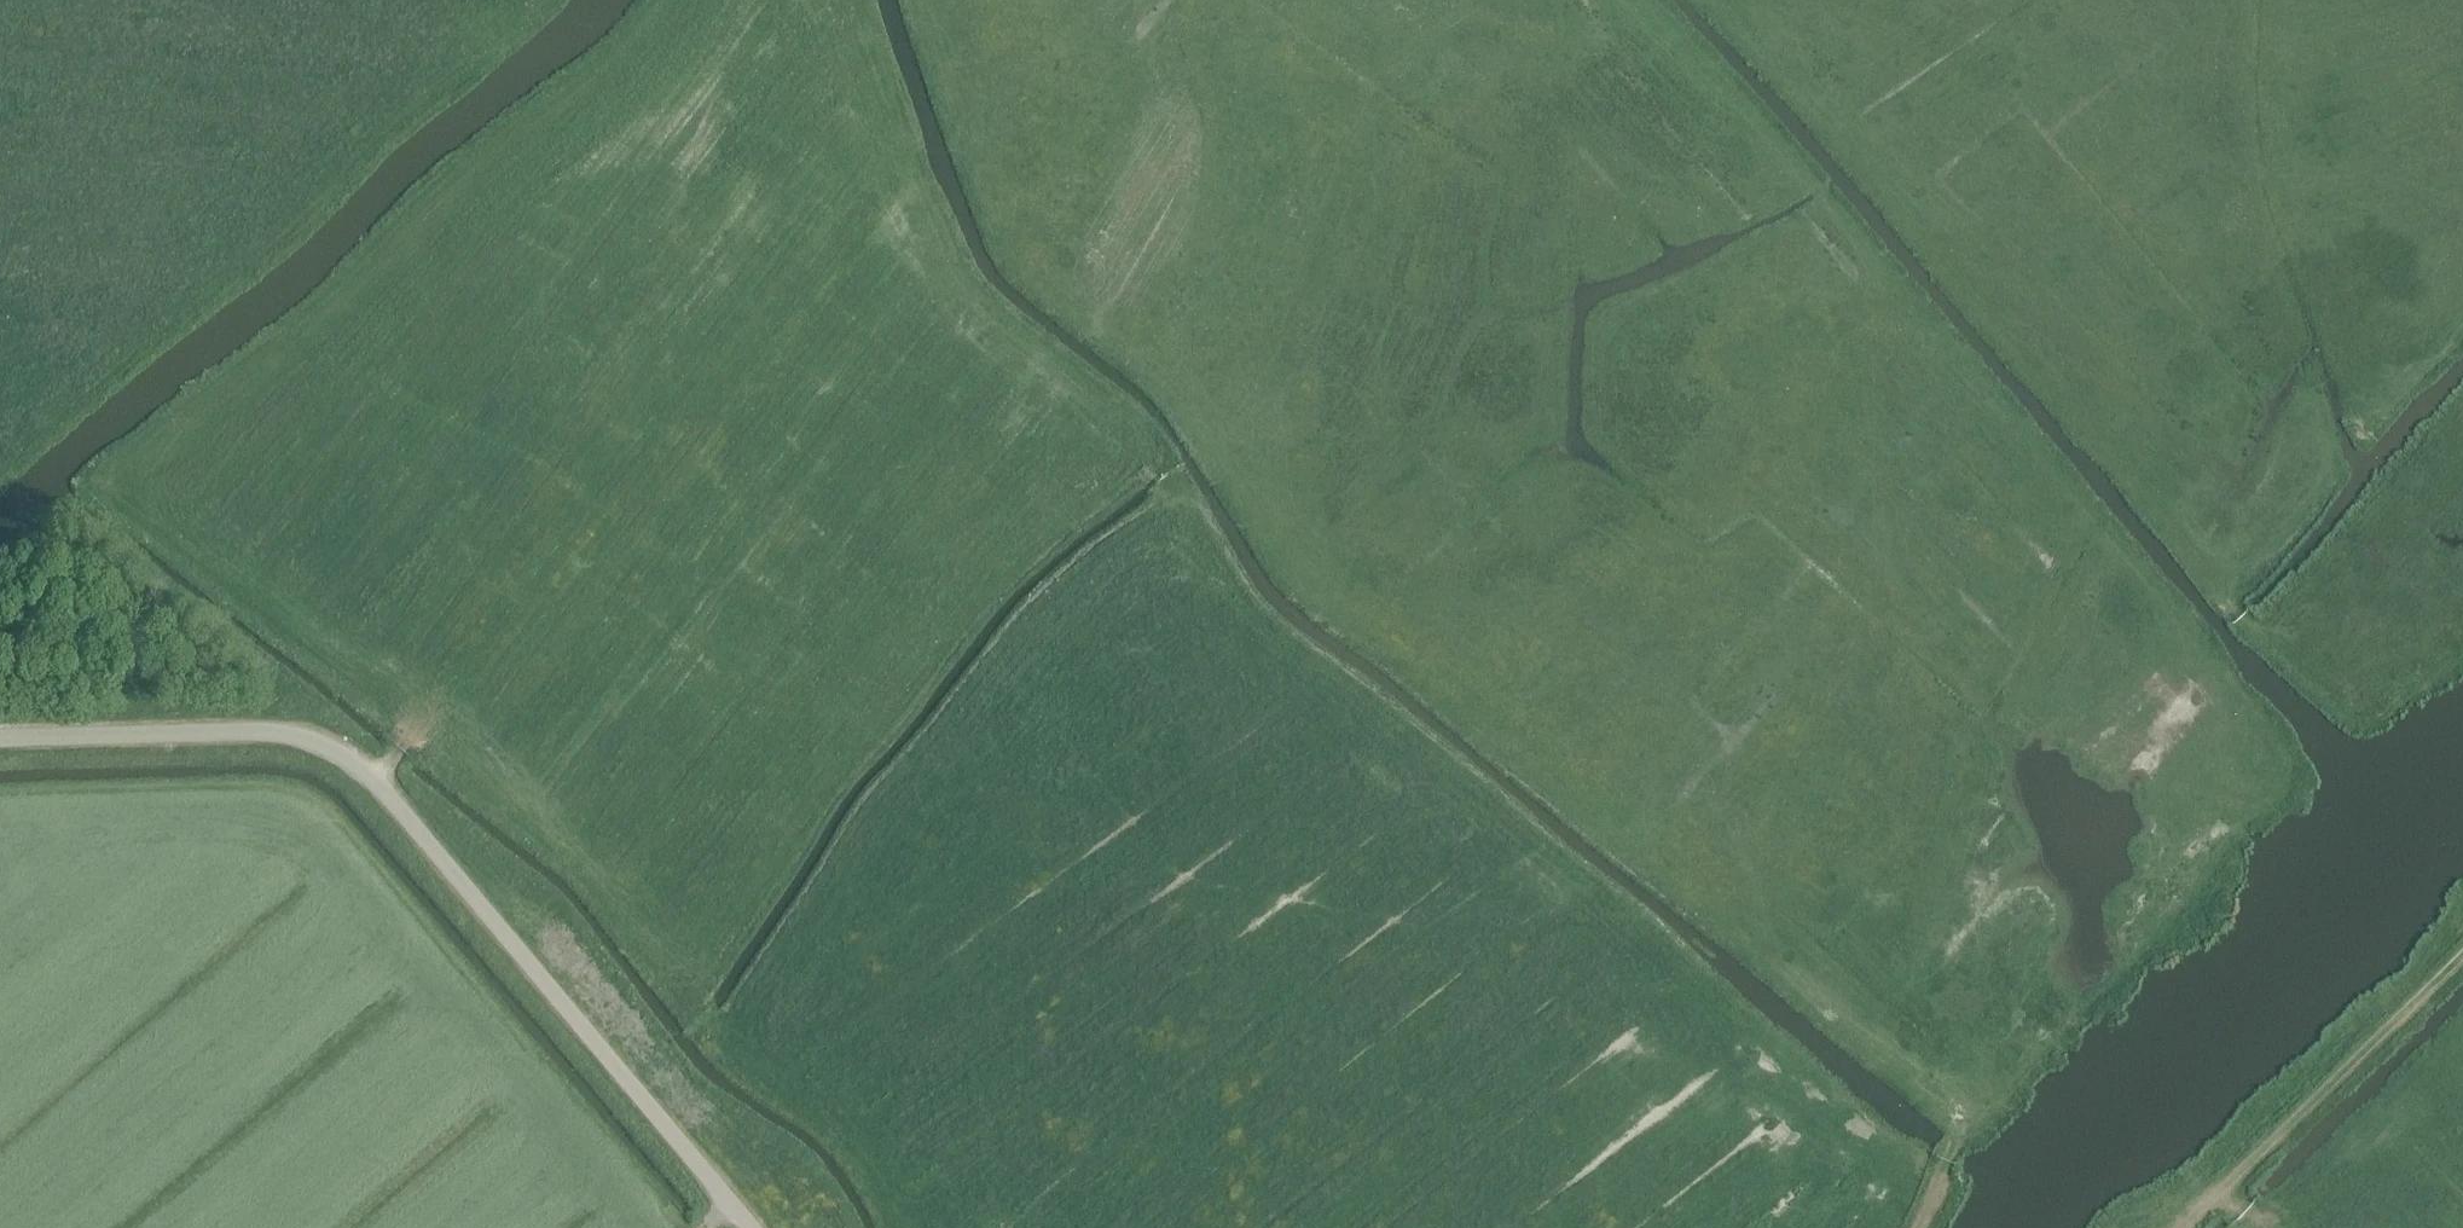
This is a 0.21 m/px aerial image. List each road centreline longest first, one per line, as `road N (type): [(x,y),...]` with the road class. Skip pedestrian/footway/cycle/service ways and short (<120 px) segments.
road 1 (unclassified): [(753,1227),(375,779),(321,746),(261,732),(0,738)]
road 2 (track): [(2462,951),(2178,1227)]
road 3 (track): [(1975,1110),(1919,1227)]

